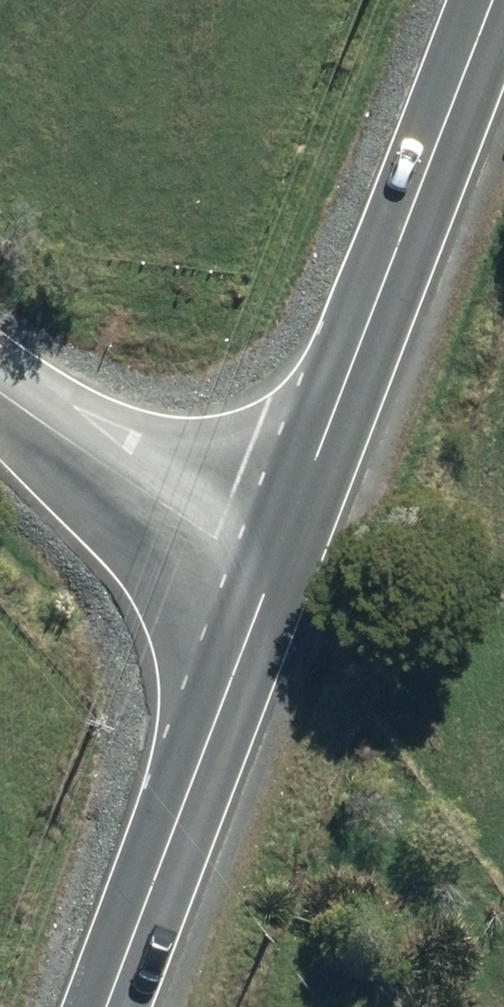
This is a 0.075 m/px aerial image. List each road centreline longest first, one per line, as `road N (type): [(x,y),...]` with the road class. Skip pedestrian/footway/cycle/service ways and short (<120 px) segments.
road 1 (tertiary): [(277,572),(492,0)]
road 2 (tertiary): [(110,1006),(277,572)]
road 3 (unclassified): [(277,572),(210,546),(0,400)]

